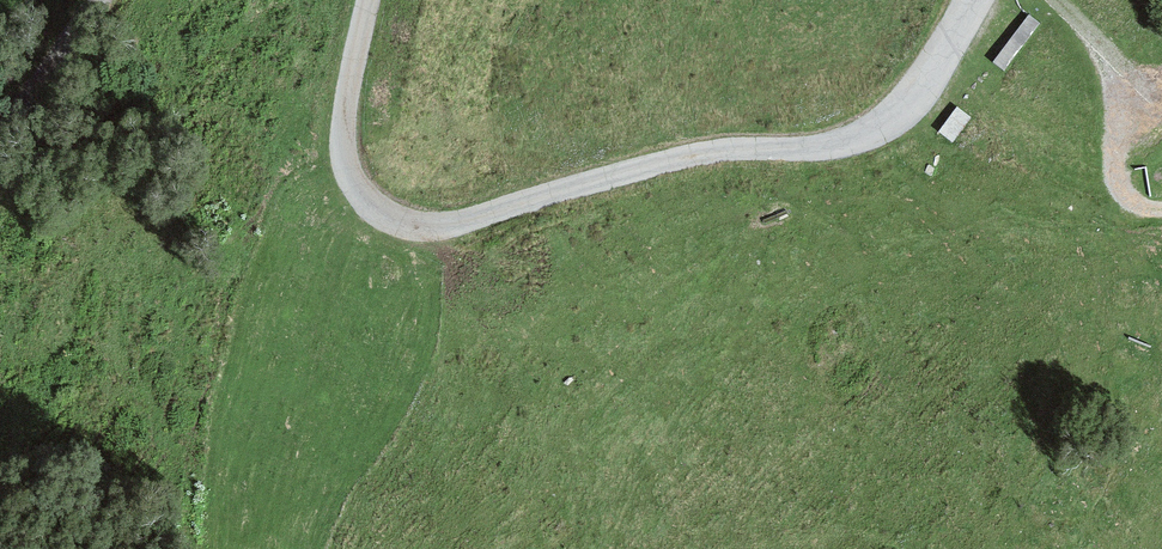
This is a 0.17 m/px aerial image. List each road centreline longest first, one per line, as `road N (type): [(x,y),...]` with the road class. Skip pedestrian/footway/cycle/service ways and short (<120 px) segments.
road 1 (unclassified): [(367,0),(349,78),(350,174),(367,200),(397,223),(434,226),(637,170),(730,149),(835,142),(884,125),(931,76),(973,0)]
road 2 (track): [(1049,0),(1143,102),(1122,193),(1161,200)]
road 3 (unclassified): [(0,129),(88,0)]

